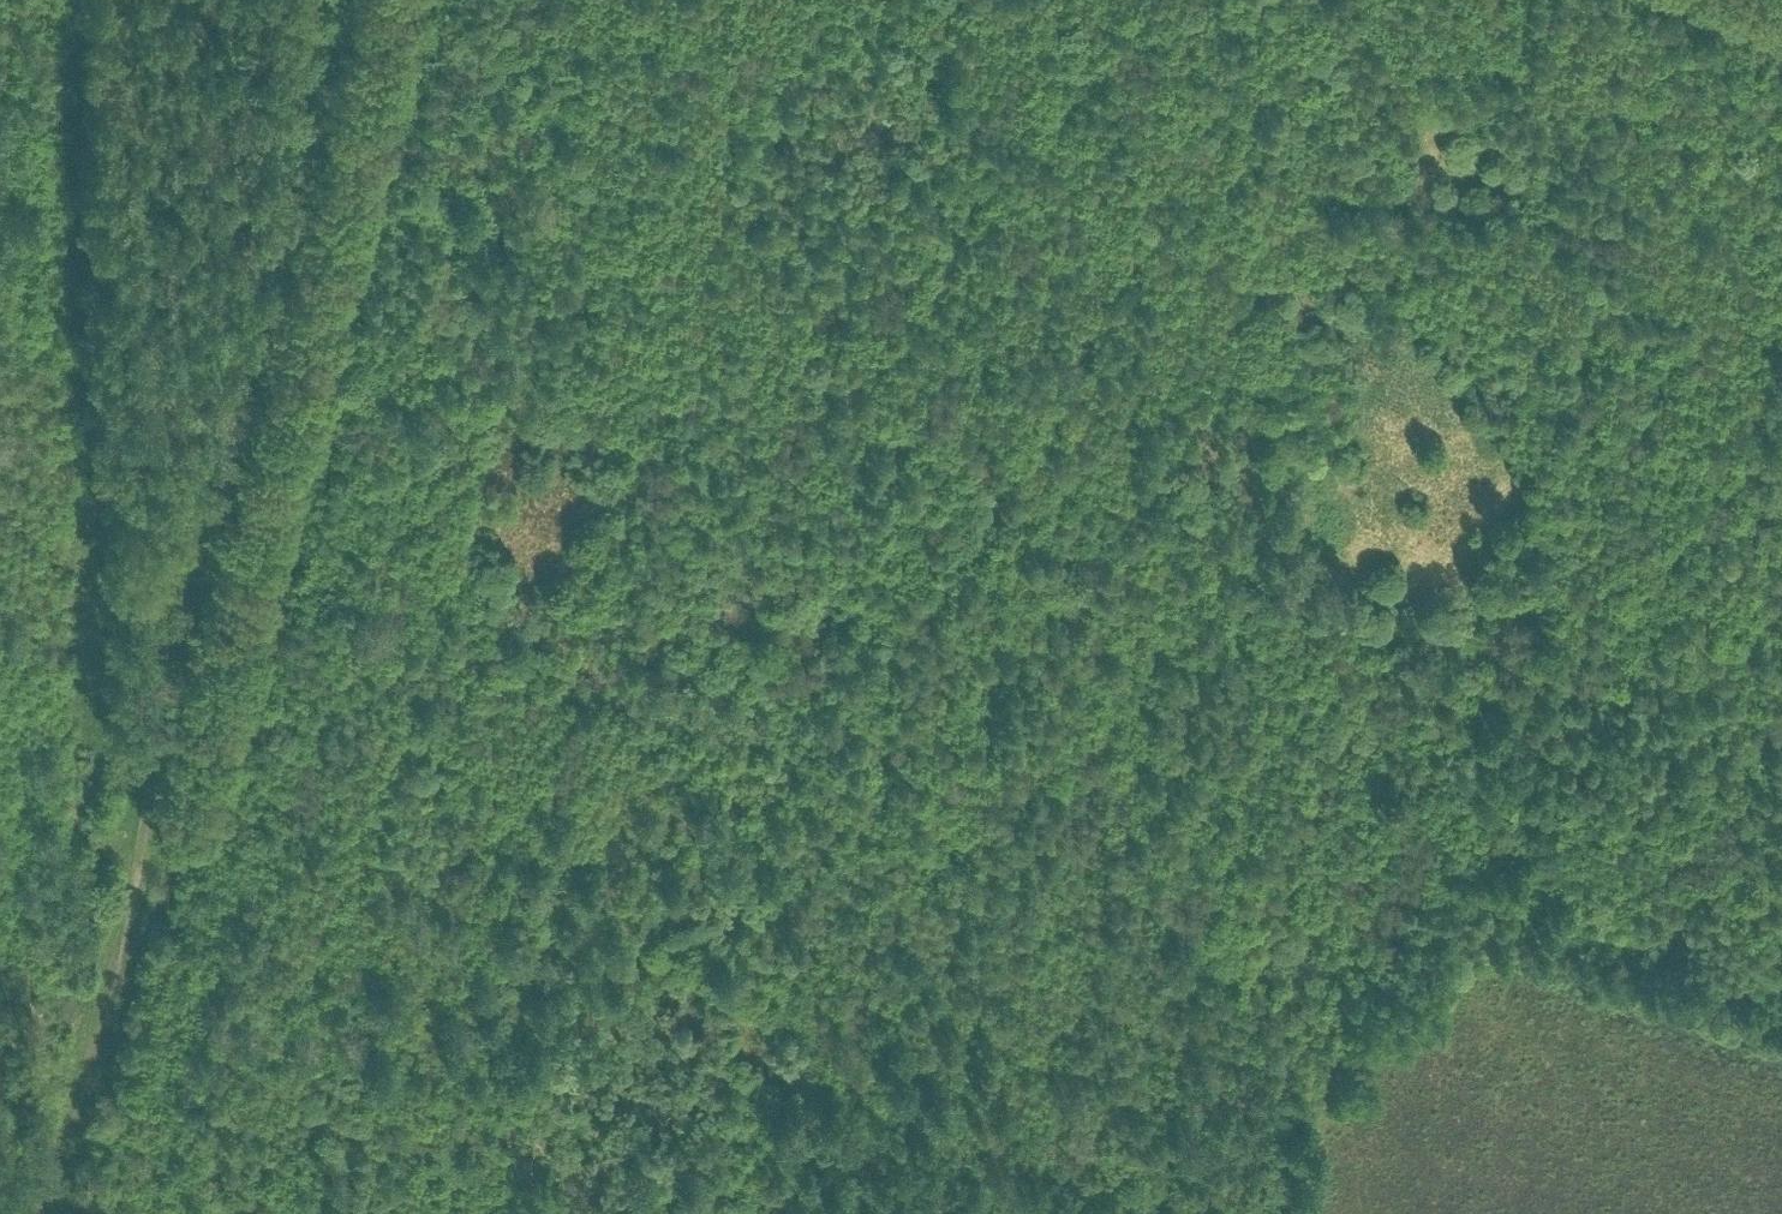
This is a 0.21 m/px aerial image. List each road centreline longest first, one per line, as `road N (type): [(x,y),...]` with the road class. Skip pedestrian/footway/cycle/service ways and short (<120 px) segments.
road 1 (track): [(43,1213),(220,486),(351,0)]

